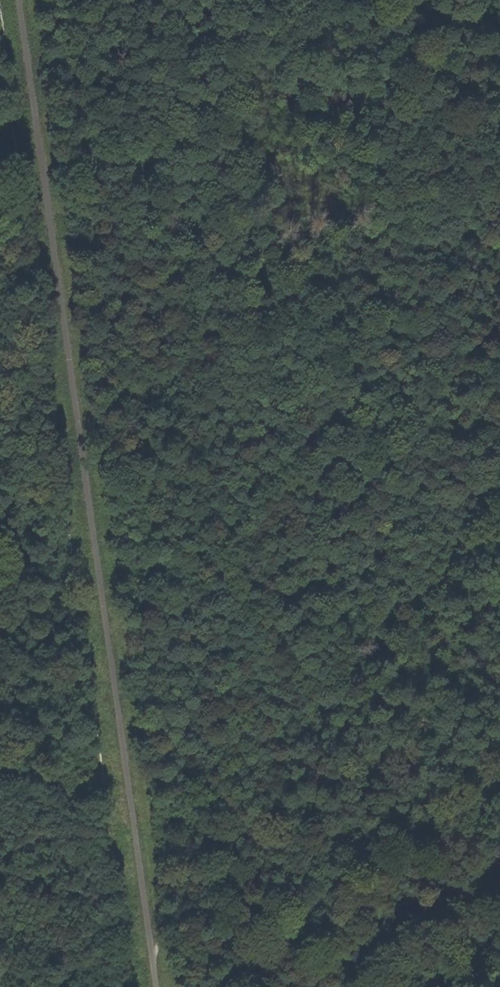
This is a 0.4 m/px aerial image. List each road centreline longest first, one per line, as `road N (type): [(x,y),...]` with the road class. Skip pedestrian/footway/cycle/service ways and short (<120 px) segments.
road 1 (track): [(156,986),(20,0)]

